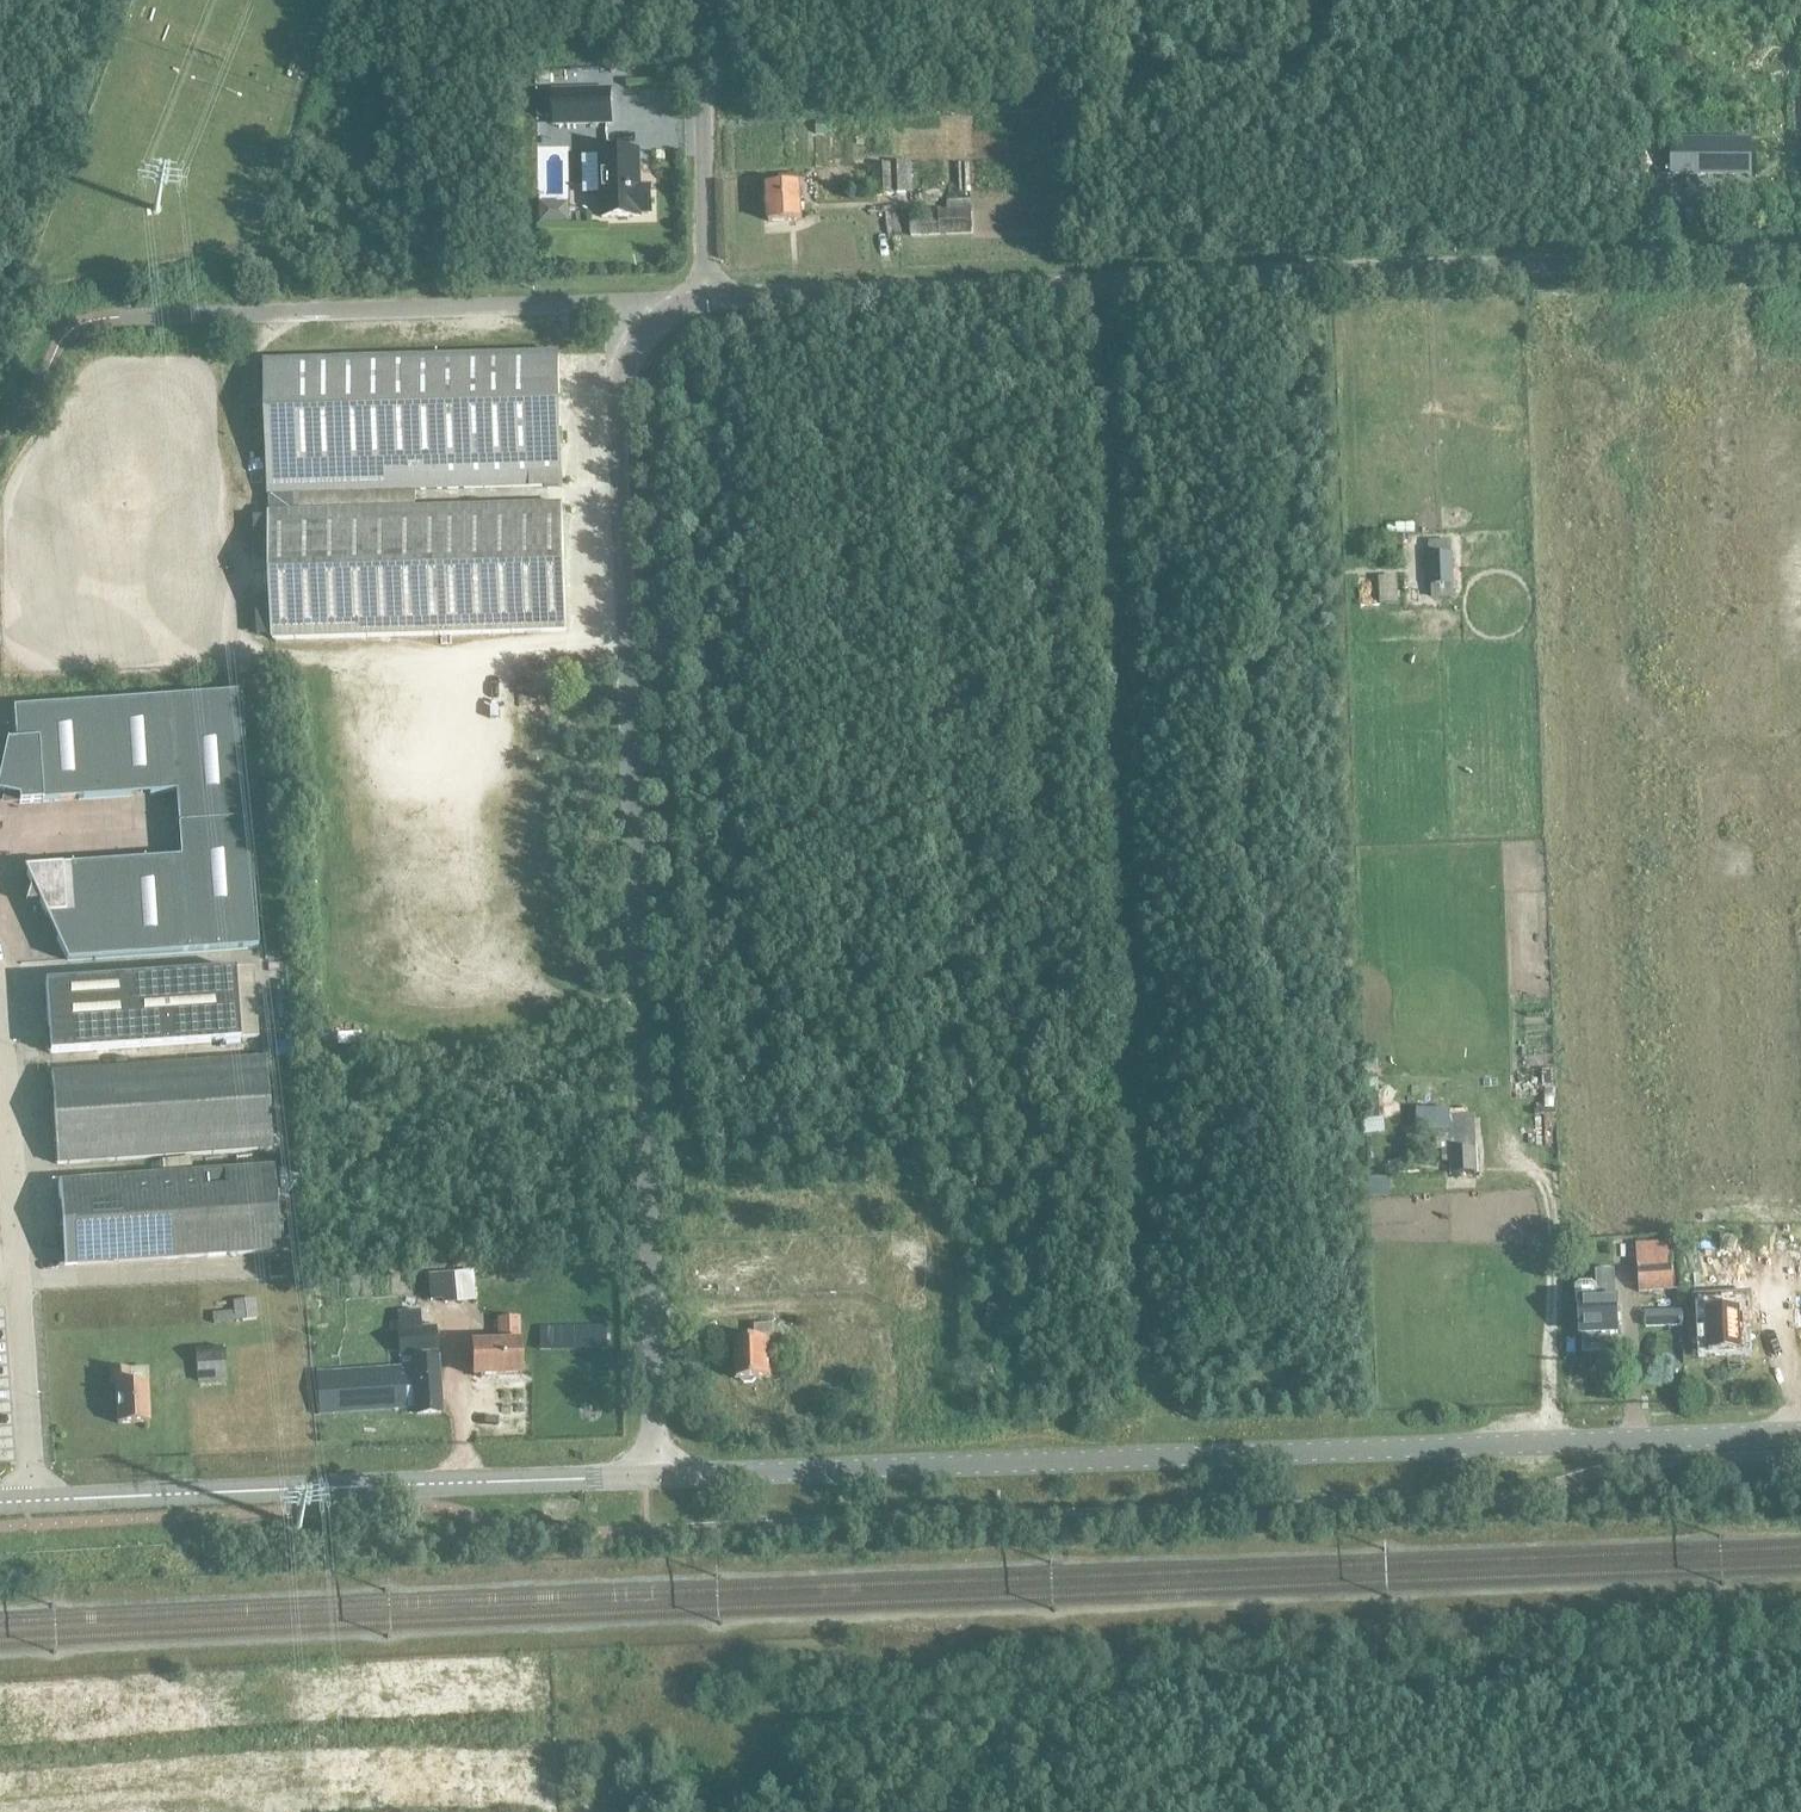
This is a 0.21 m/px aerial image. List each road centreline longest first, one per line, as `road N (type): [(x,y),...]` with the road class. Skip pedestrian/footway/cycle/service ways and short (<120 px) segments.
road 1 (unclassified): [(657,1477),(616,407),(630,350),(665,309),(707,298)]
road 2 (unclassified): [(657,1477),(1800,1436)]
road 3 (unclassified): [(707,298),(1800,253)]
road 4 (unclassified): [(27,1507),(657,1477)]
road 5 (unclassified): [(27,1507),(0,986)]
road 6 (unclassified): [(707,298),(698,0)]

